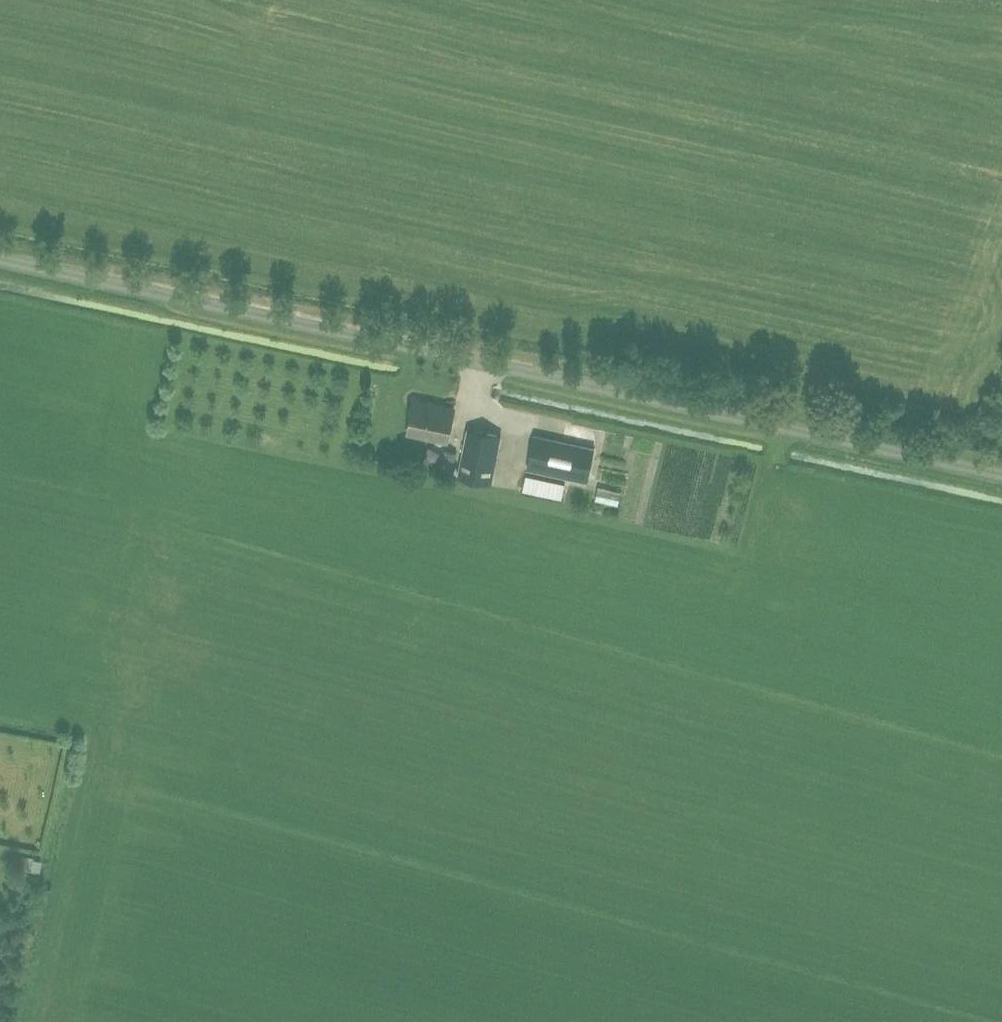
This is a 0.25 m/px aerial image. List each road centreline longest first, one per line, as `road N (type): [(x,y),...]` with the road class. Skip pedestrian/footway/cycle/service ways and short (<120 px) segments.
road 1 (unclassified): [(1001,482),(0,259)]

